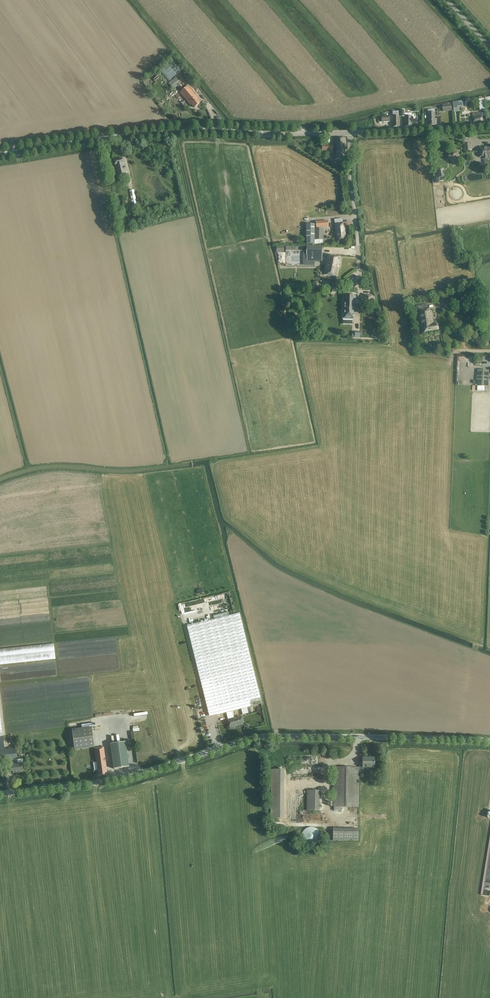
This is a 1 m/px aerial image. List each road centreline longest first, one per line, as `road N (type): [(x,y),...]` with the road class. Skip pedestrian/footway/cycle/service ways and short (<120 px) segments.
road 1 (unclassified): [(0,794),(112,783),(260,738),(489,741)]
road 2 (tertiary): [(0,157),(114,138),(350,133)]
road 3 (tertiary): [(350,133),(489,125)]
road 4 (residential): [(359,270),(350,133)]

